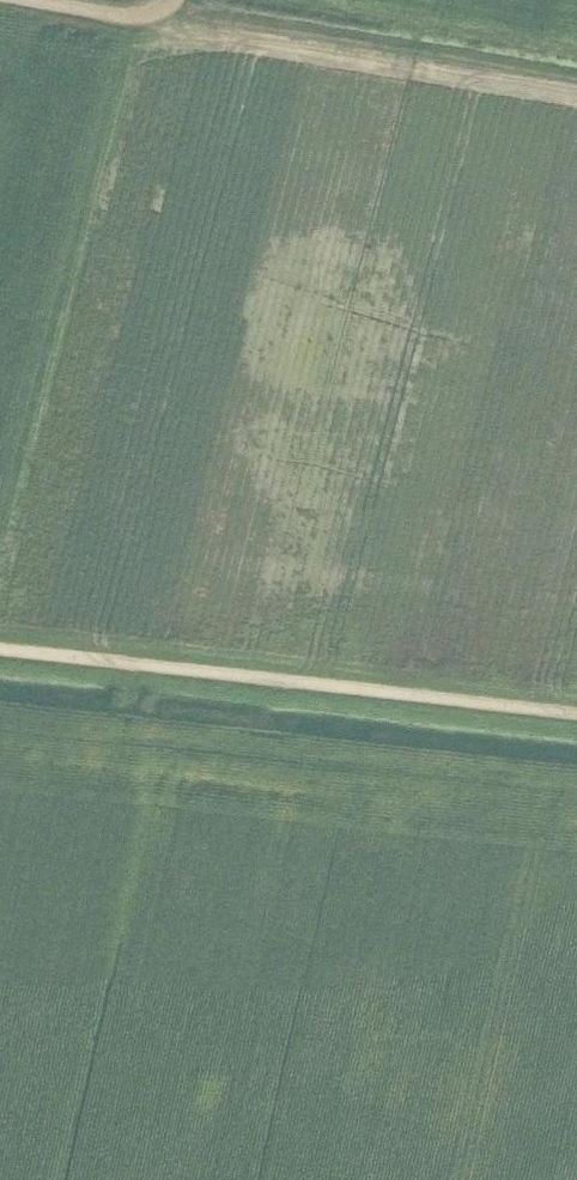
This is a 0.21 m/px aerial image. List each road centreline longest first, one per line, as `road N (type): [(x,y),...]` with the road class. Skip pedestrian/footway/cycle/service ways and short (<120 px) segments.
road 1 (track): [(0,650),(576,711)]

